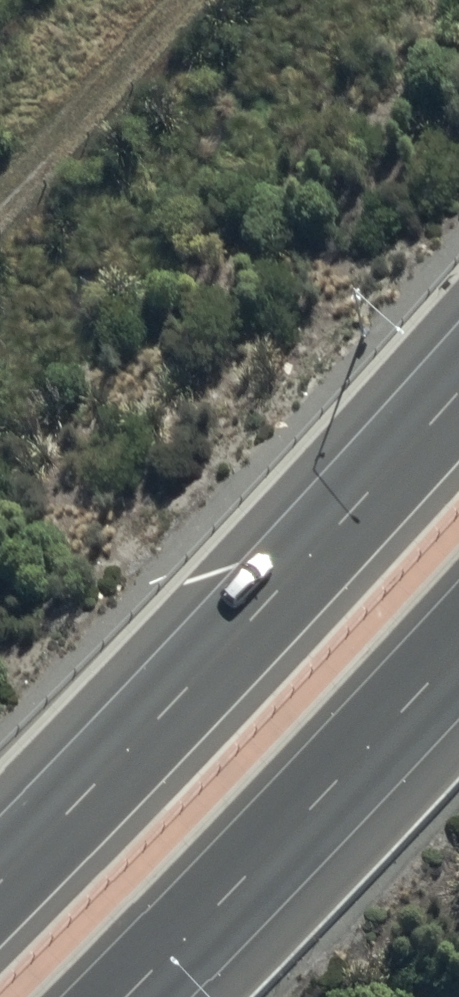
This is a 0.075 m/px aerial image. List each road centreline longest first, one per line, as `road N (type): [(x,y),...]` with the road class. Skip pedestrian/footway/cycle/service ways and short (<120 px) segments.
road 1 (motorway): [(0,882),(203,681),(458,394)]
road 2 (motorway): [(458,645),(126,996)]
road 3 (track): [(0,192),(177,0)]

